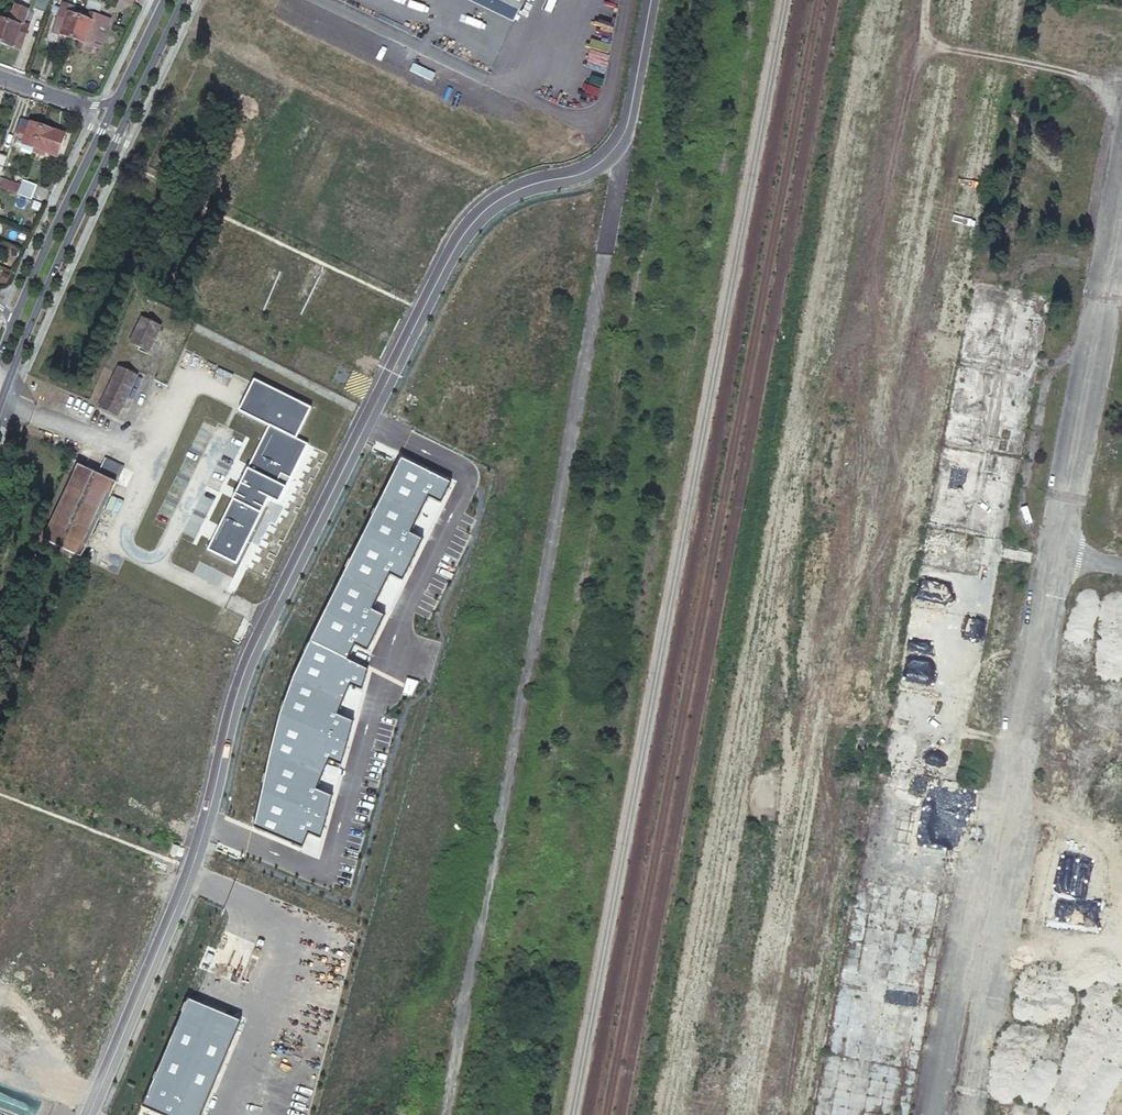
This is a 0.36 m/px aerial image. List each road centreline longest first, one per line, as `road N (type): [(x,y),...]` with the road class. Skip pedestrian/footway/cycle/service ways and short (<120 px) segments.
road 1 (unclassified): [(652,0),(629,122),(617,145),(578,174),(496,201),(453,251),(242,680),(215,798),(91,1114)]
road 2 (secondary): [(0,415),(40,306),(184,0)]
road 3 (secondary): [(111,115),(20,310)]
road 4 (secondary): [(165,0),(111,115)]

